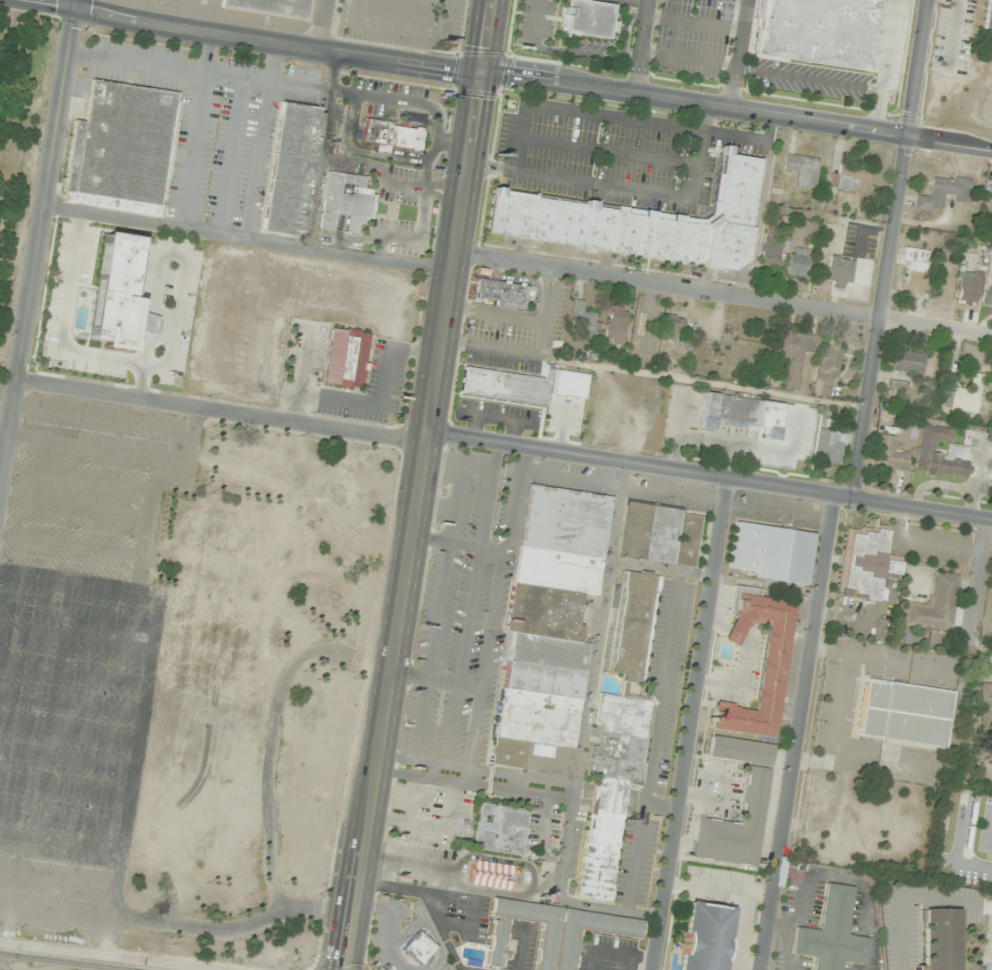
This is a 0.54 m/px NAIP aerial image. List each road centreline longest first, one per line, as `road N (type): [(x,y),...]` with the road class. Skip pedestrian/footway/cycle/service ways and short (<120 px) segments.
road 1 (primary): [(494,0),(348,969)]
road 2 (tertiary): [(991,149),(39,0)]
road 3 (residential): [(991,520),(426,438)]
road 4 (residential): [(991,333),(453,253)]
road 5 (residential): [(926,0),(855,499)]
road 6 (residential): [(730,480),(656,969)]
road 7 (residential): [(841,496),(766,969)]
road 8 (tertiary): [(75,0),(0,471)]
road 9 (residential): [(13,379),(426,438)]
road 10 (secondary): [(189,969),(0,946)]

